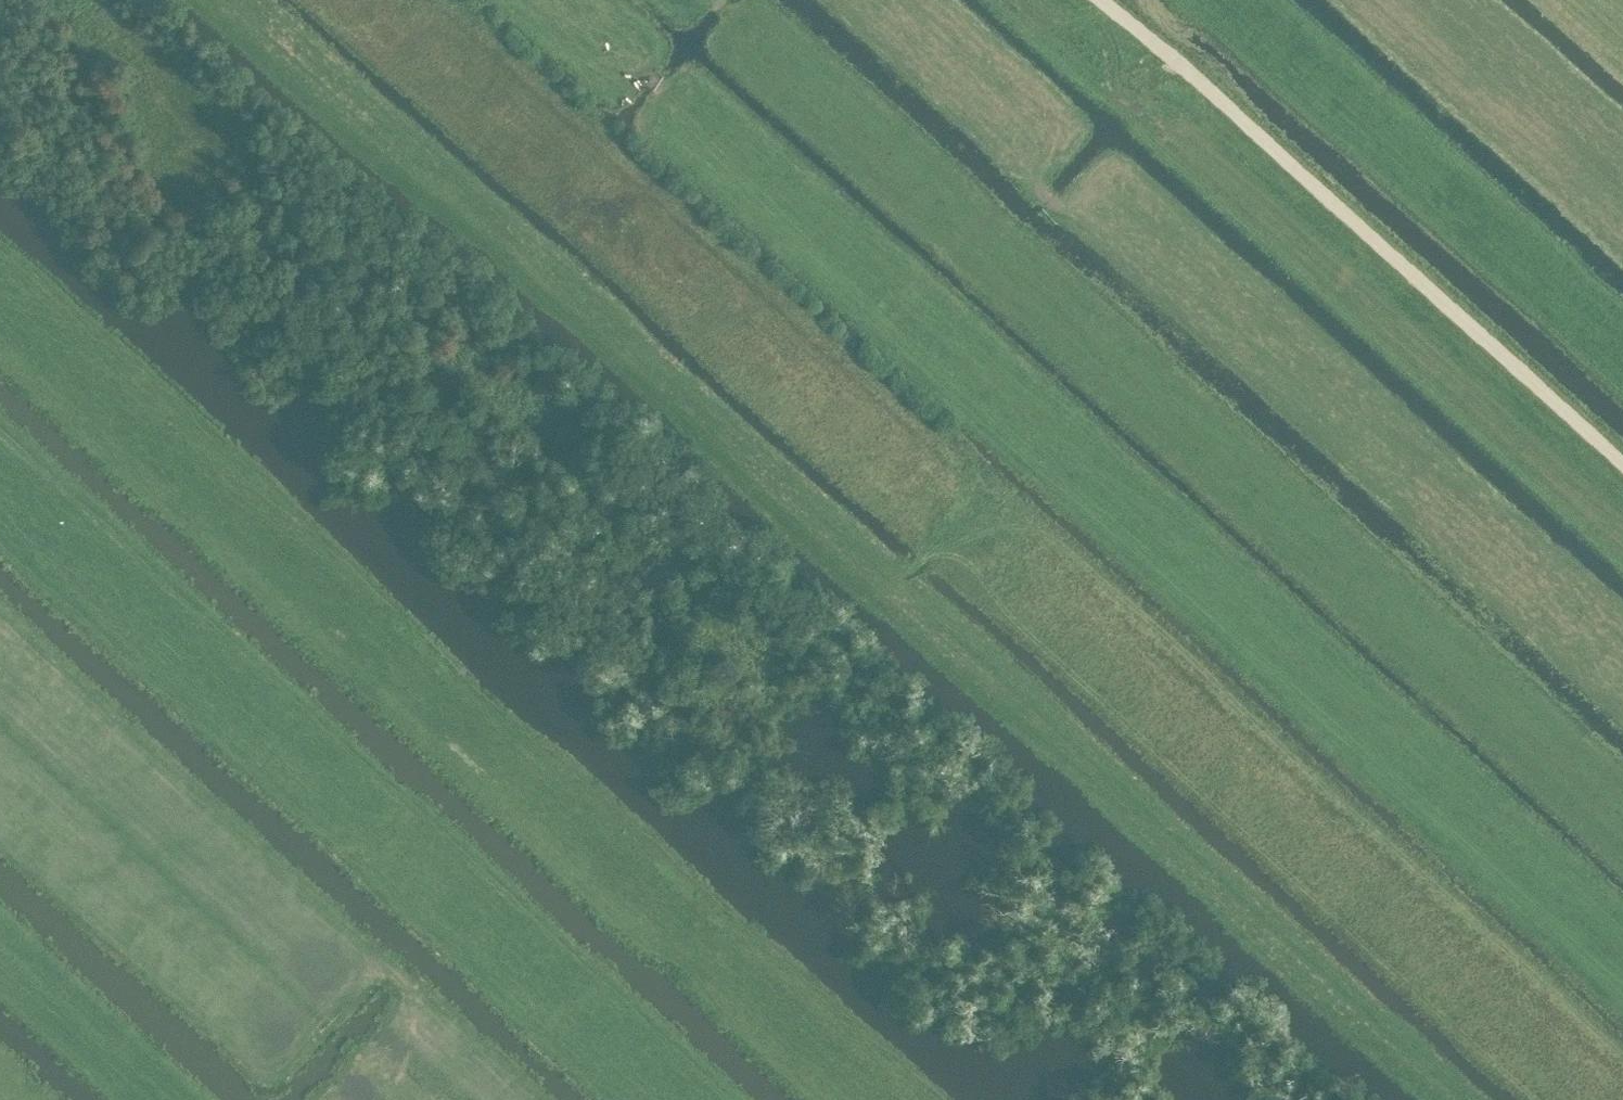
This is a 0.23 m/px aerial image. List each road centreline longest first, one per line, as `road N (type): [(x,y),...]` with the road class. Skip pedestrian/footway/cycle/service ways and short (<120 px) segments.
road 1 (track): [(1108,0),(1622,464)]

